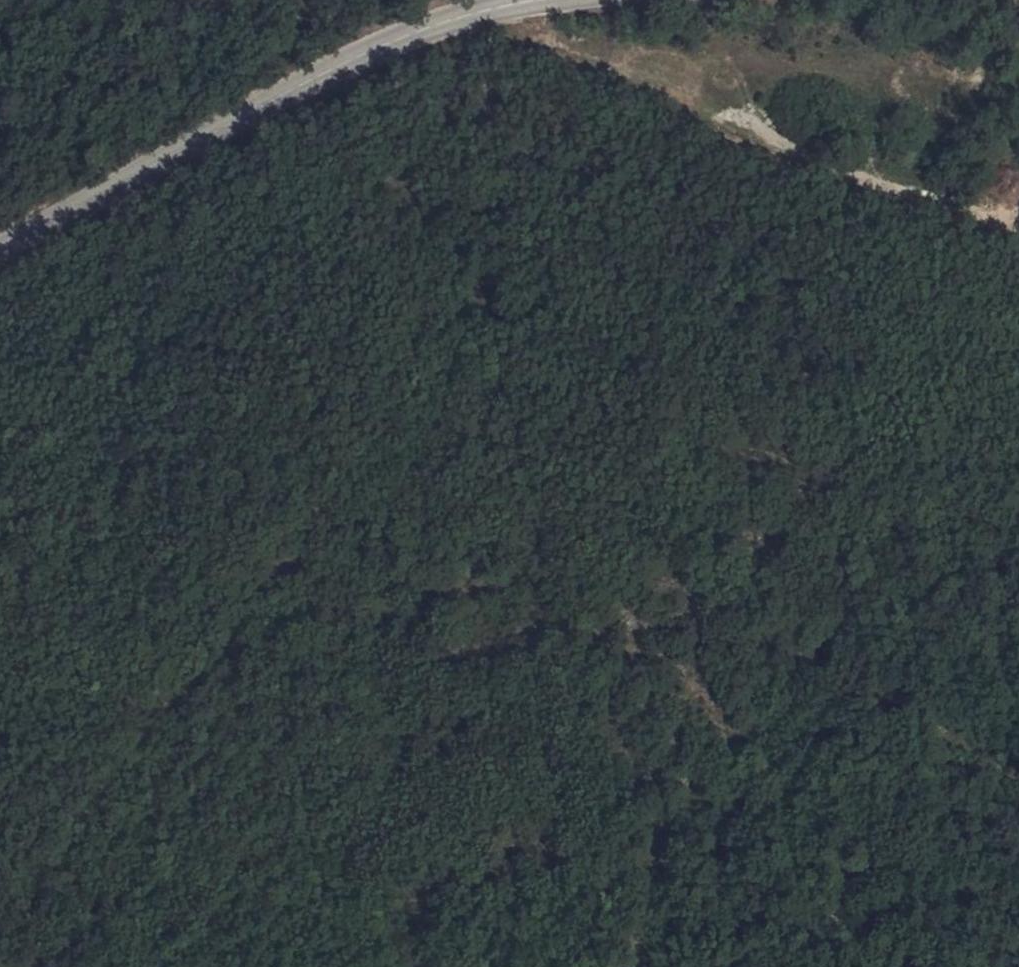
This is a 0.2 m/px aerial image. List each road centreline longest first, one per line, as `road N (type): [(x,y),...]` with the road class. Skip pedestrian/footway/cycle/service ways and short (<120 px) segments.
road 1 (secondary): [(546,0),(473,14),(290,85),(0,247)]

